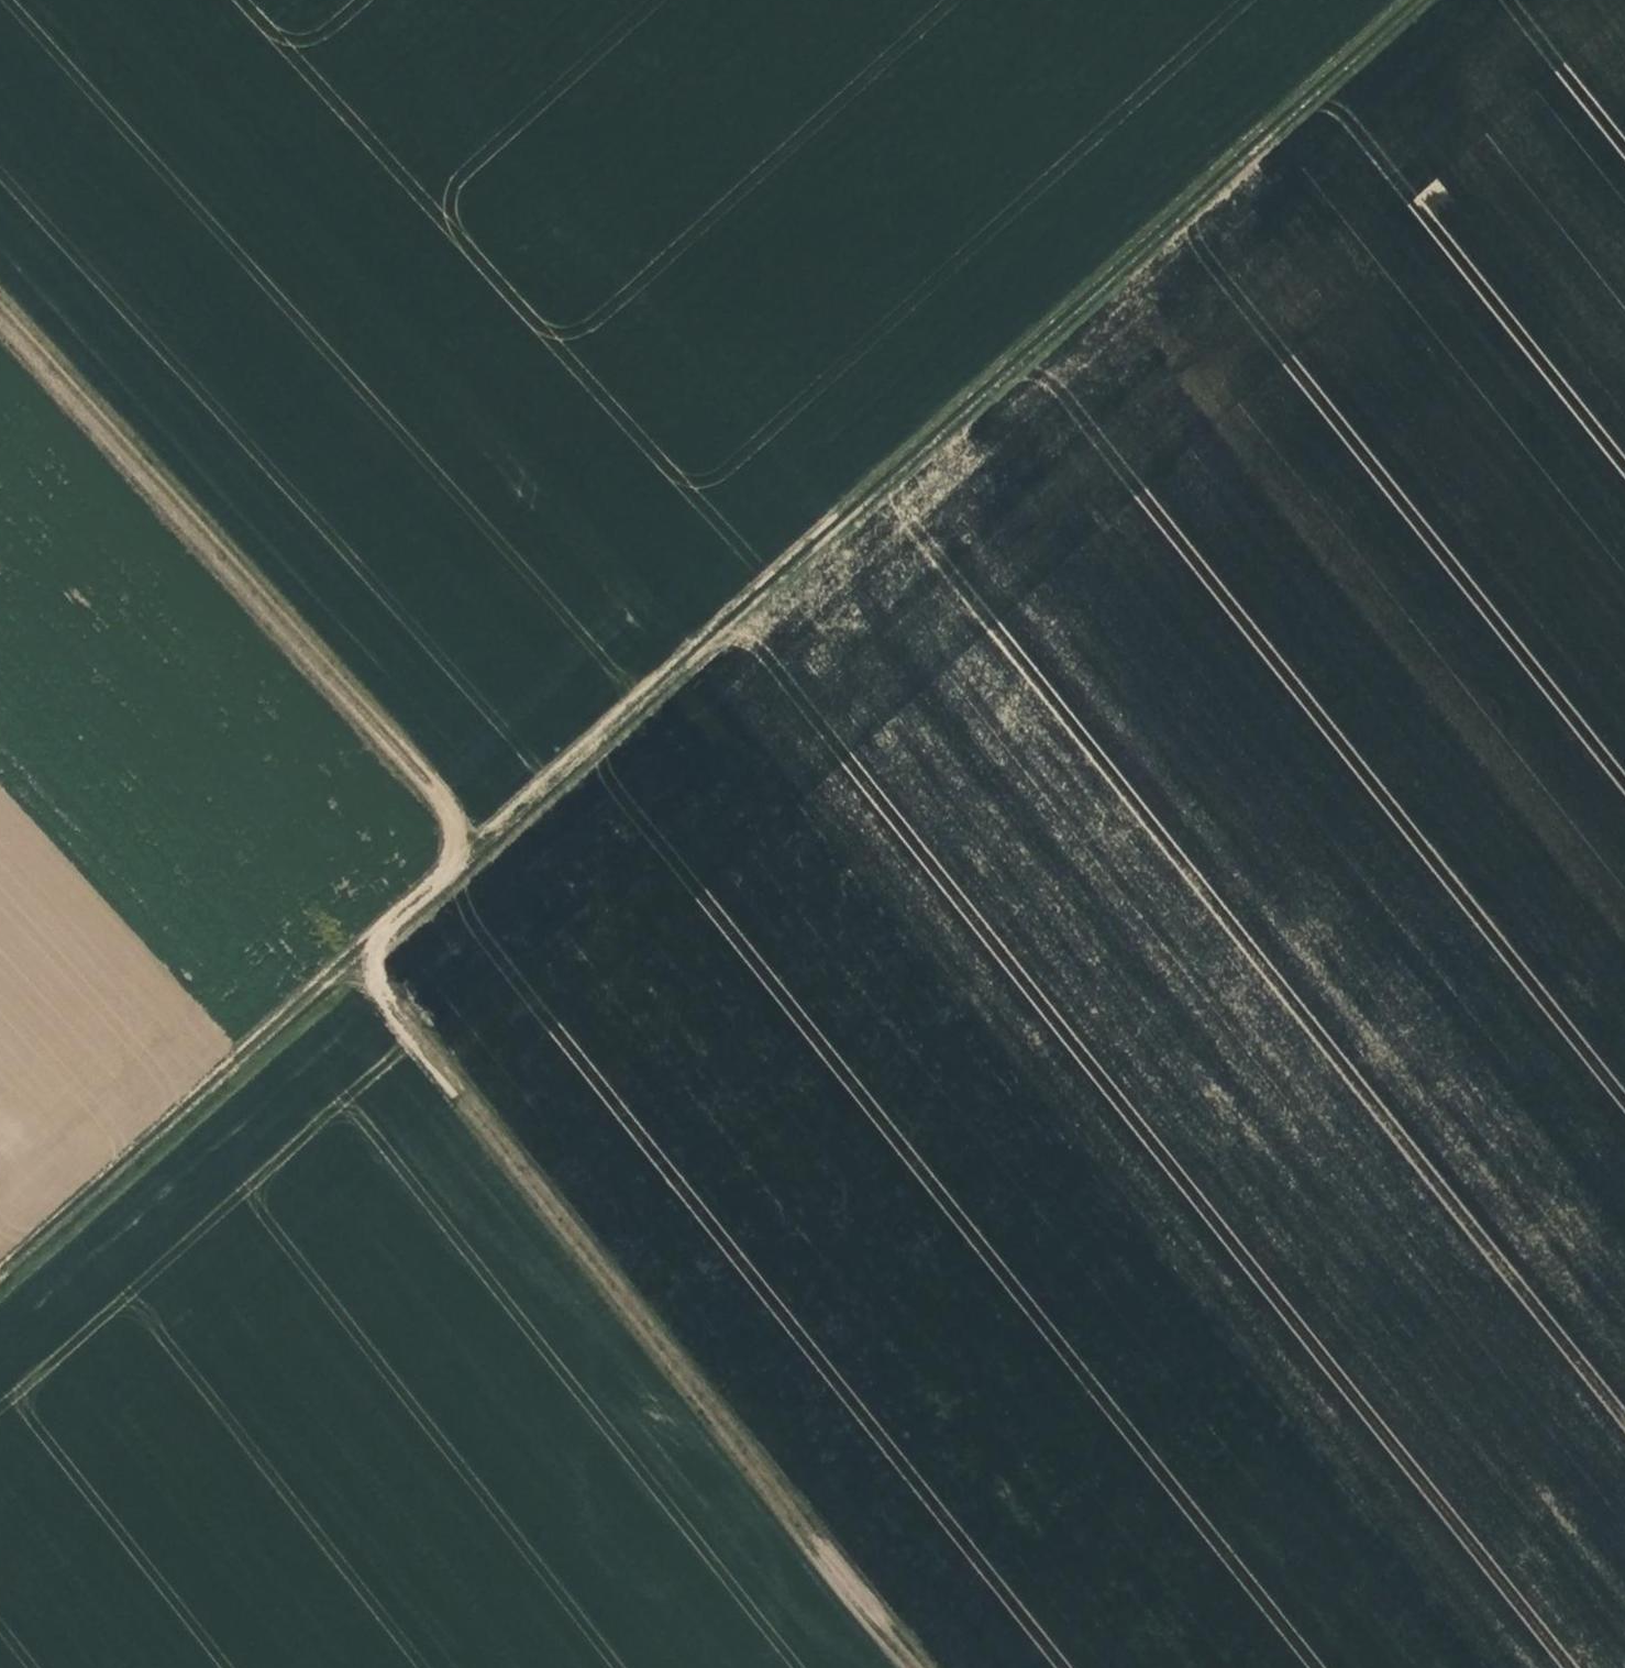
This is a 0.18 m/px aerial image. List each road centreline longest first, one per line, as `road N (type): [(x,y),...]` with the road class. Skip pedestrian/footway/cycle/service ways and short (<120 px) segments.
road 1 (track): [(355,959),(1410,0)]
road 2 (track): [(0,1278),(355,959),(917,1667)]
road 3 (track): [(485,835),(0,301)]

